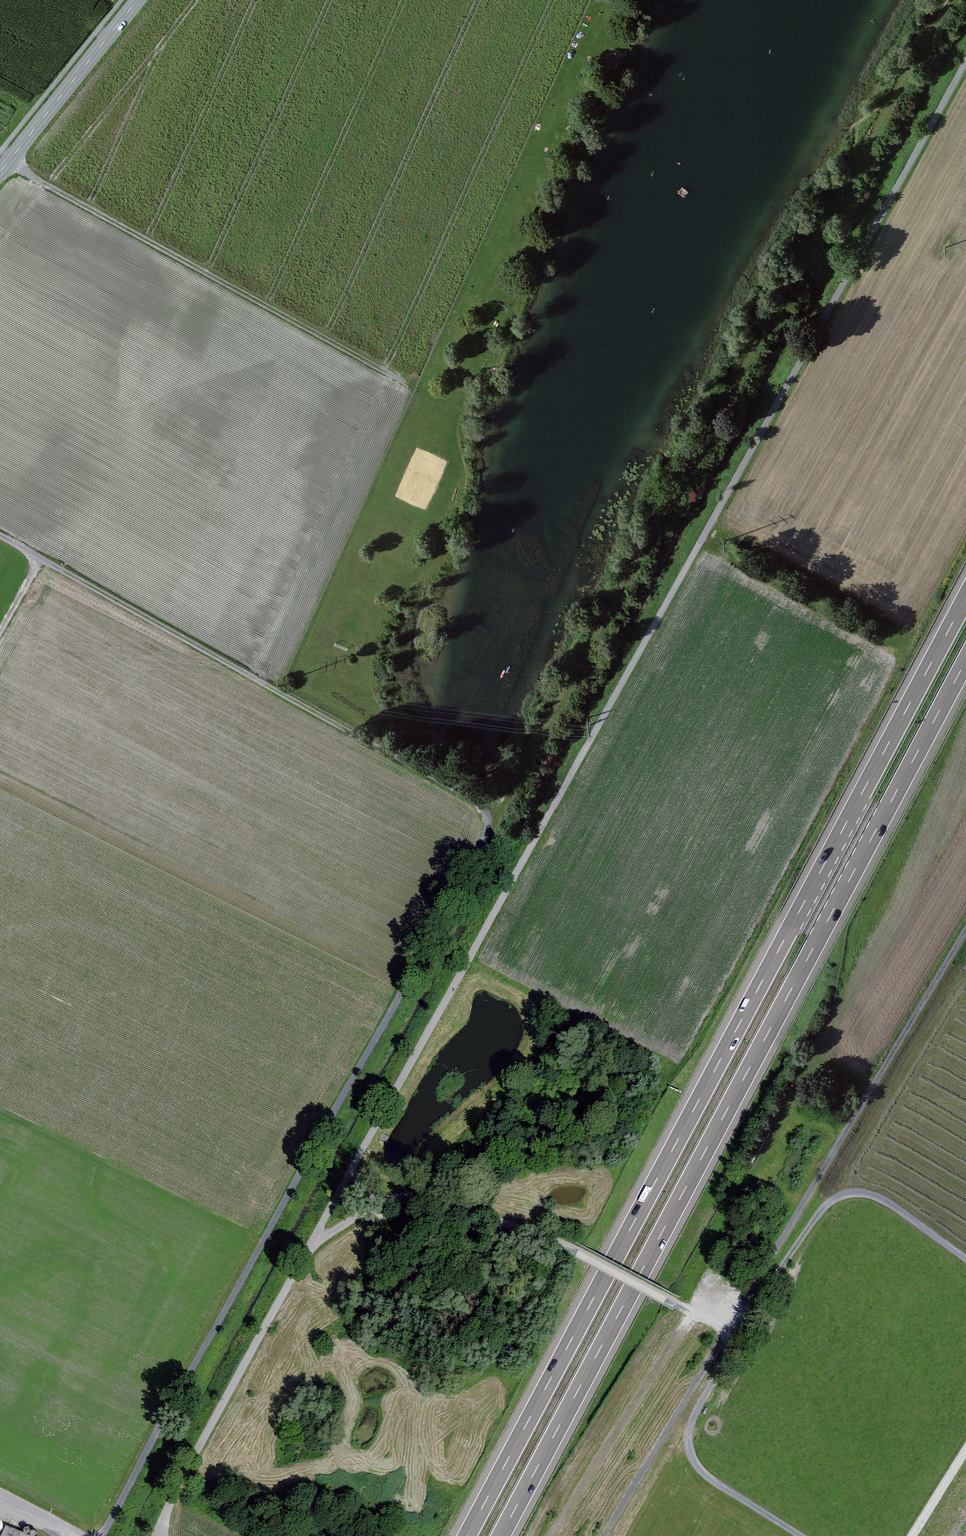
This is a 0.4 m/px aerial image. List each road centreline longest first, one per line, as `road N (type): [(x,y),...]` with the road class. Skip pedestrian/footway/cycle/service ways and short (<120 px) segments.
road 1 (track): [(965,62),(155,1535)]
road 2 (track): [(102,1535),(489,824),(471,797),(0,536)]
road 3 (motorway): [(965,597),(468,1535)]
road 4 (motorway): [(501,1535),(965,661)]
road 5 (track): [(516,786),(952,0)]
road 6 (track): [(606,1535),(965,947)]
road 7 (track): [(9,161),(418,387)]
road 8 (track): [(312,1243),(376,1205),(425,1196),(570,1247),(729,1330)]
road 9 (track): [(736,1316),(753,1308),(831,1203),(854,1192),(880,1197),(965,1258)]
road 10 (track): [(802,1535),(696,1465),(689,1441),(694,1415),(728,1350),(729,1330)]
road 11 (tertiary): [(0,172),(136,0)]

